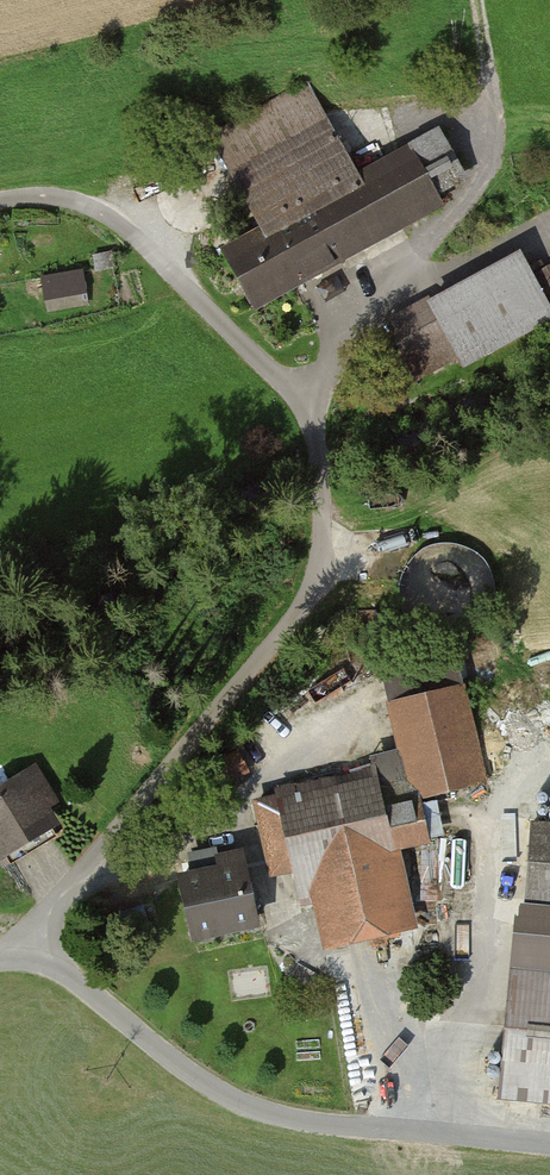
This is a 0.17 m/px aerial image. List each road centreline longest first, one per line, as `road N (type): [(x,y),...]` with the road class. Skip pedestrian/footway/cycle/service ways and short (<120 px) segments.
road 1 (unclassified): [(32,944),(54,906),(303,608),(320,561),(323,514),(305,399),(117,219),(69,198),(0,199)]
road 2 (unclassified): [(32,944),(224,1094),(274,1115),(549,1145)]
road 3 (track): [(305,399),(351,318),(414,253),(462,217),(482,189),(495,143),(478,0)]

